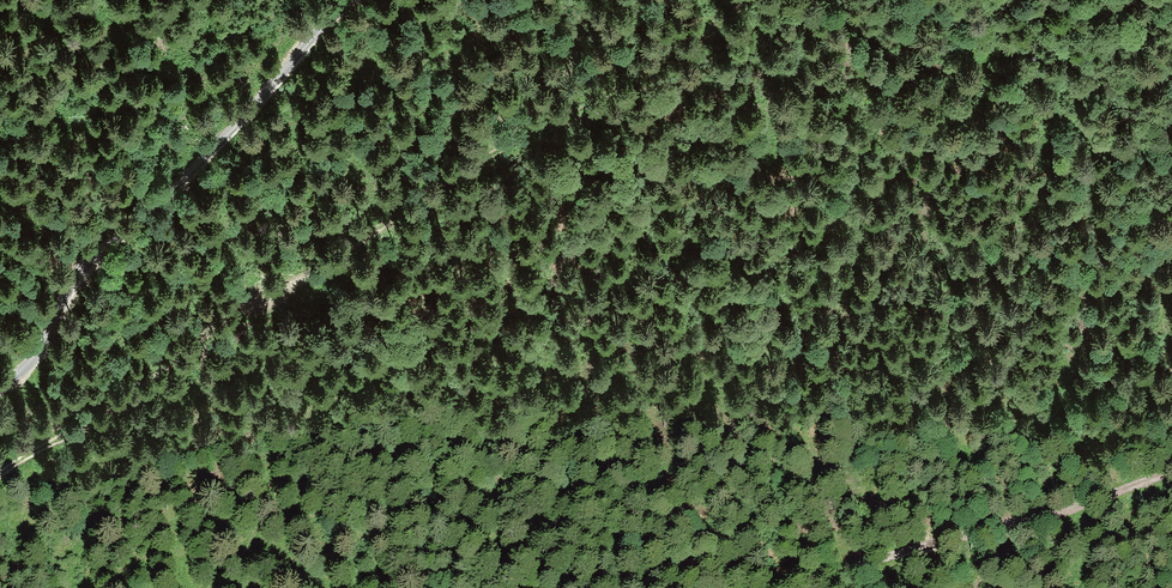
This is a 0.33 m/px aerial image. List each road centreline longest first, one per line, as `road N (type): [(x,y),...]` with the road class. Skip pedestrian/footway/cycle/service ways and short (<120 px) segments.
road 1 (track): [(0,481),(433,195),(662,73),(752,0)]
road 2 (unclassified): [(352,0),(227,138),(84,274),(37,358),(0,391)]
road 3 (track): [(772,587),(1011,529),(1171,469)]

